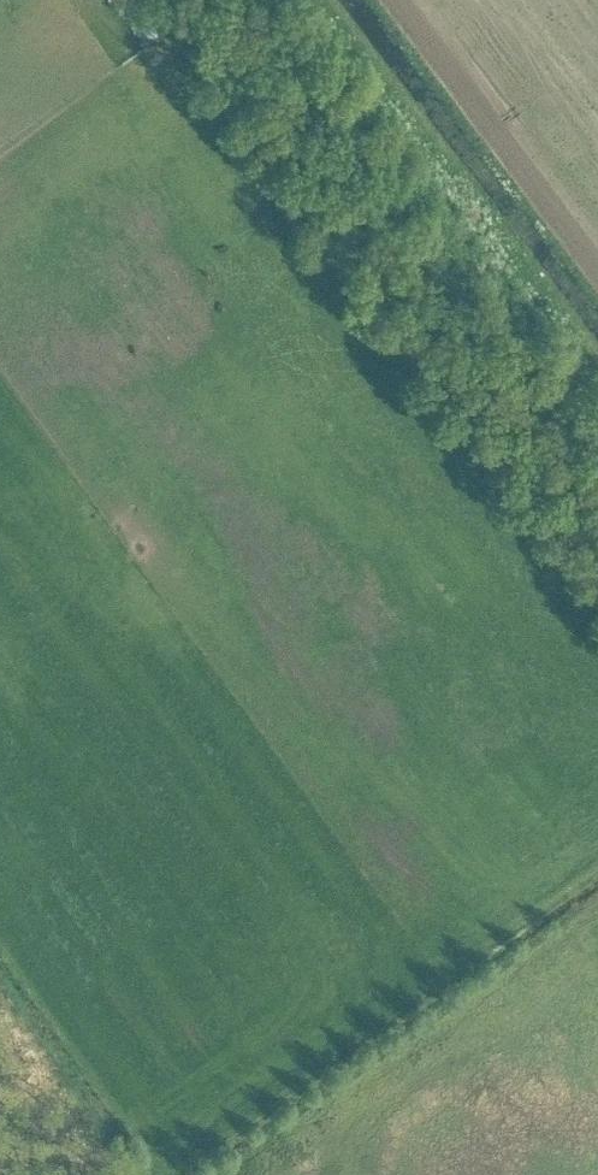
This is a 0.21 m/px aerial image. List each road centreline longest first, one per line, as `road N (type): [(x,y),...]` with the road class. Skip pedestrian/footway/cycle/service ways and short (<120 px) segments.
road 1 (track): [(92,0),(96,6),(0,71)]

